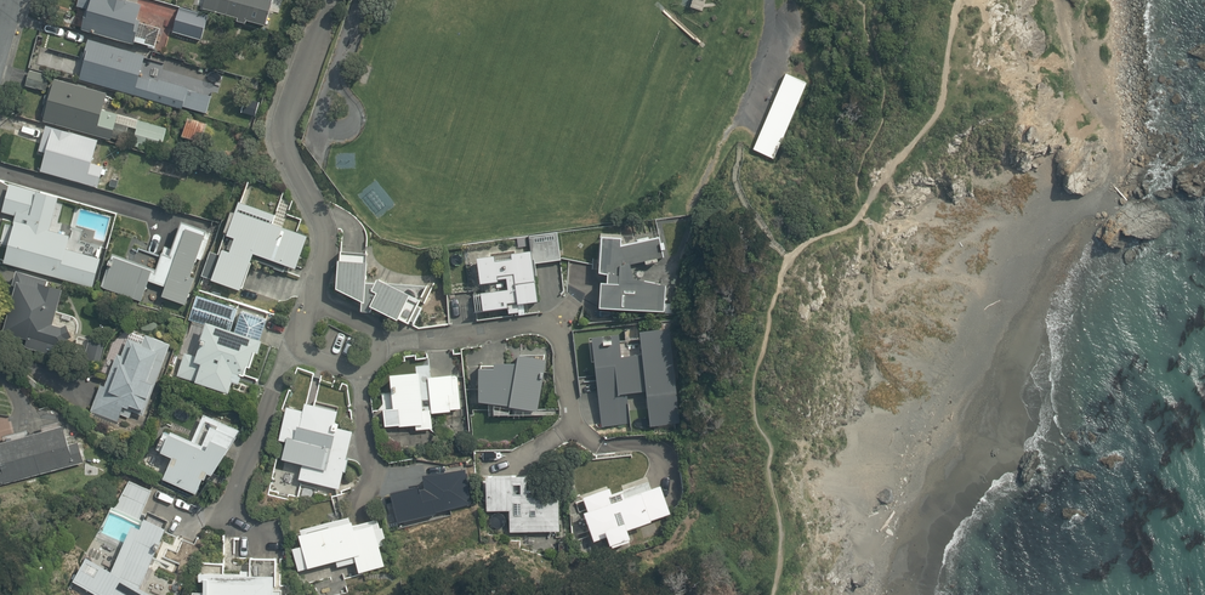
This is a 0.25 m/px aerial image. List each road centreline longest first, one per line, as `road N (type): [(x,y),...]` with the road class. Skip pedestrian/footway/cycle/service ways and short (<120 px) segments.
road 1 (residential): [(331,0),(287,120),(326,231),(329,251),(312,300)]
road 2 (residential): [(296,350),(229,509)]
road 3 (residential): [(554,325),(405,339),(384,333)]
road 4 (residential): [(667,475),(656,448),(600,444),(572,420)]

